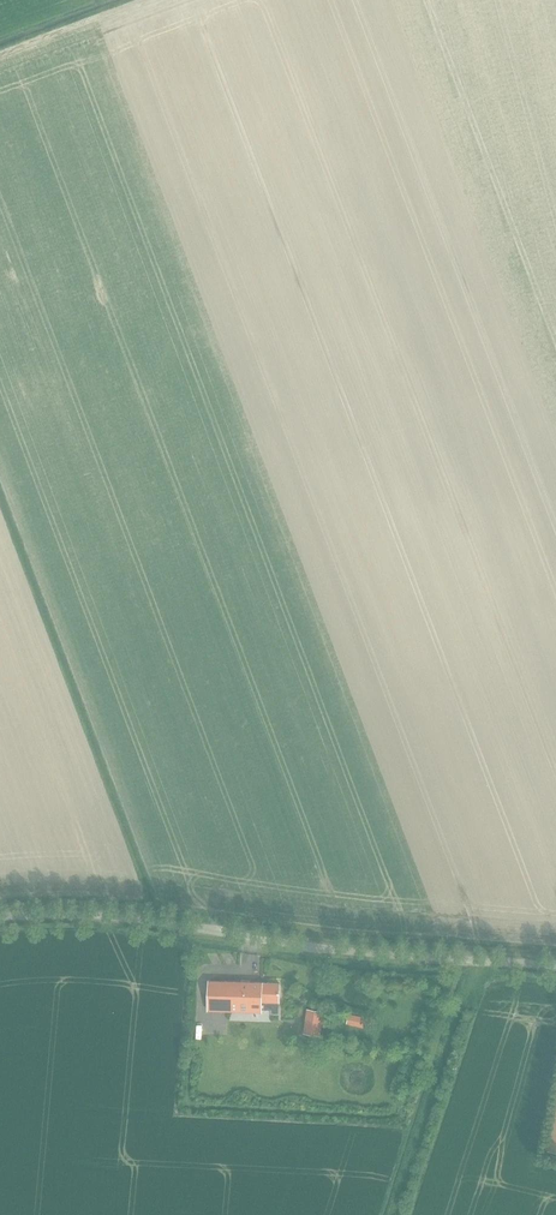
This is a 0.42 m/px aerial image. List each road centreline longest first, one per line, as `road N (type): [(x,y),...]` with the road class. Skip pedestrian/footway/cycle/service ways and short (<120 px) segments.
road 1 (unclassified): [(555,964),(69,917),(0,925)]

